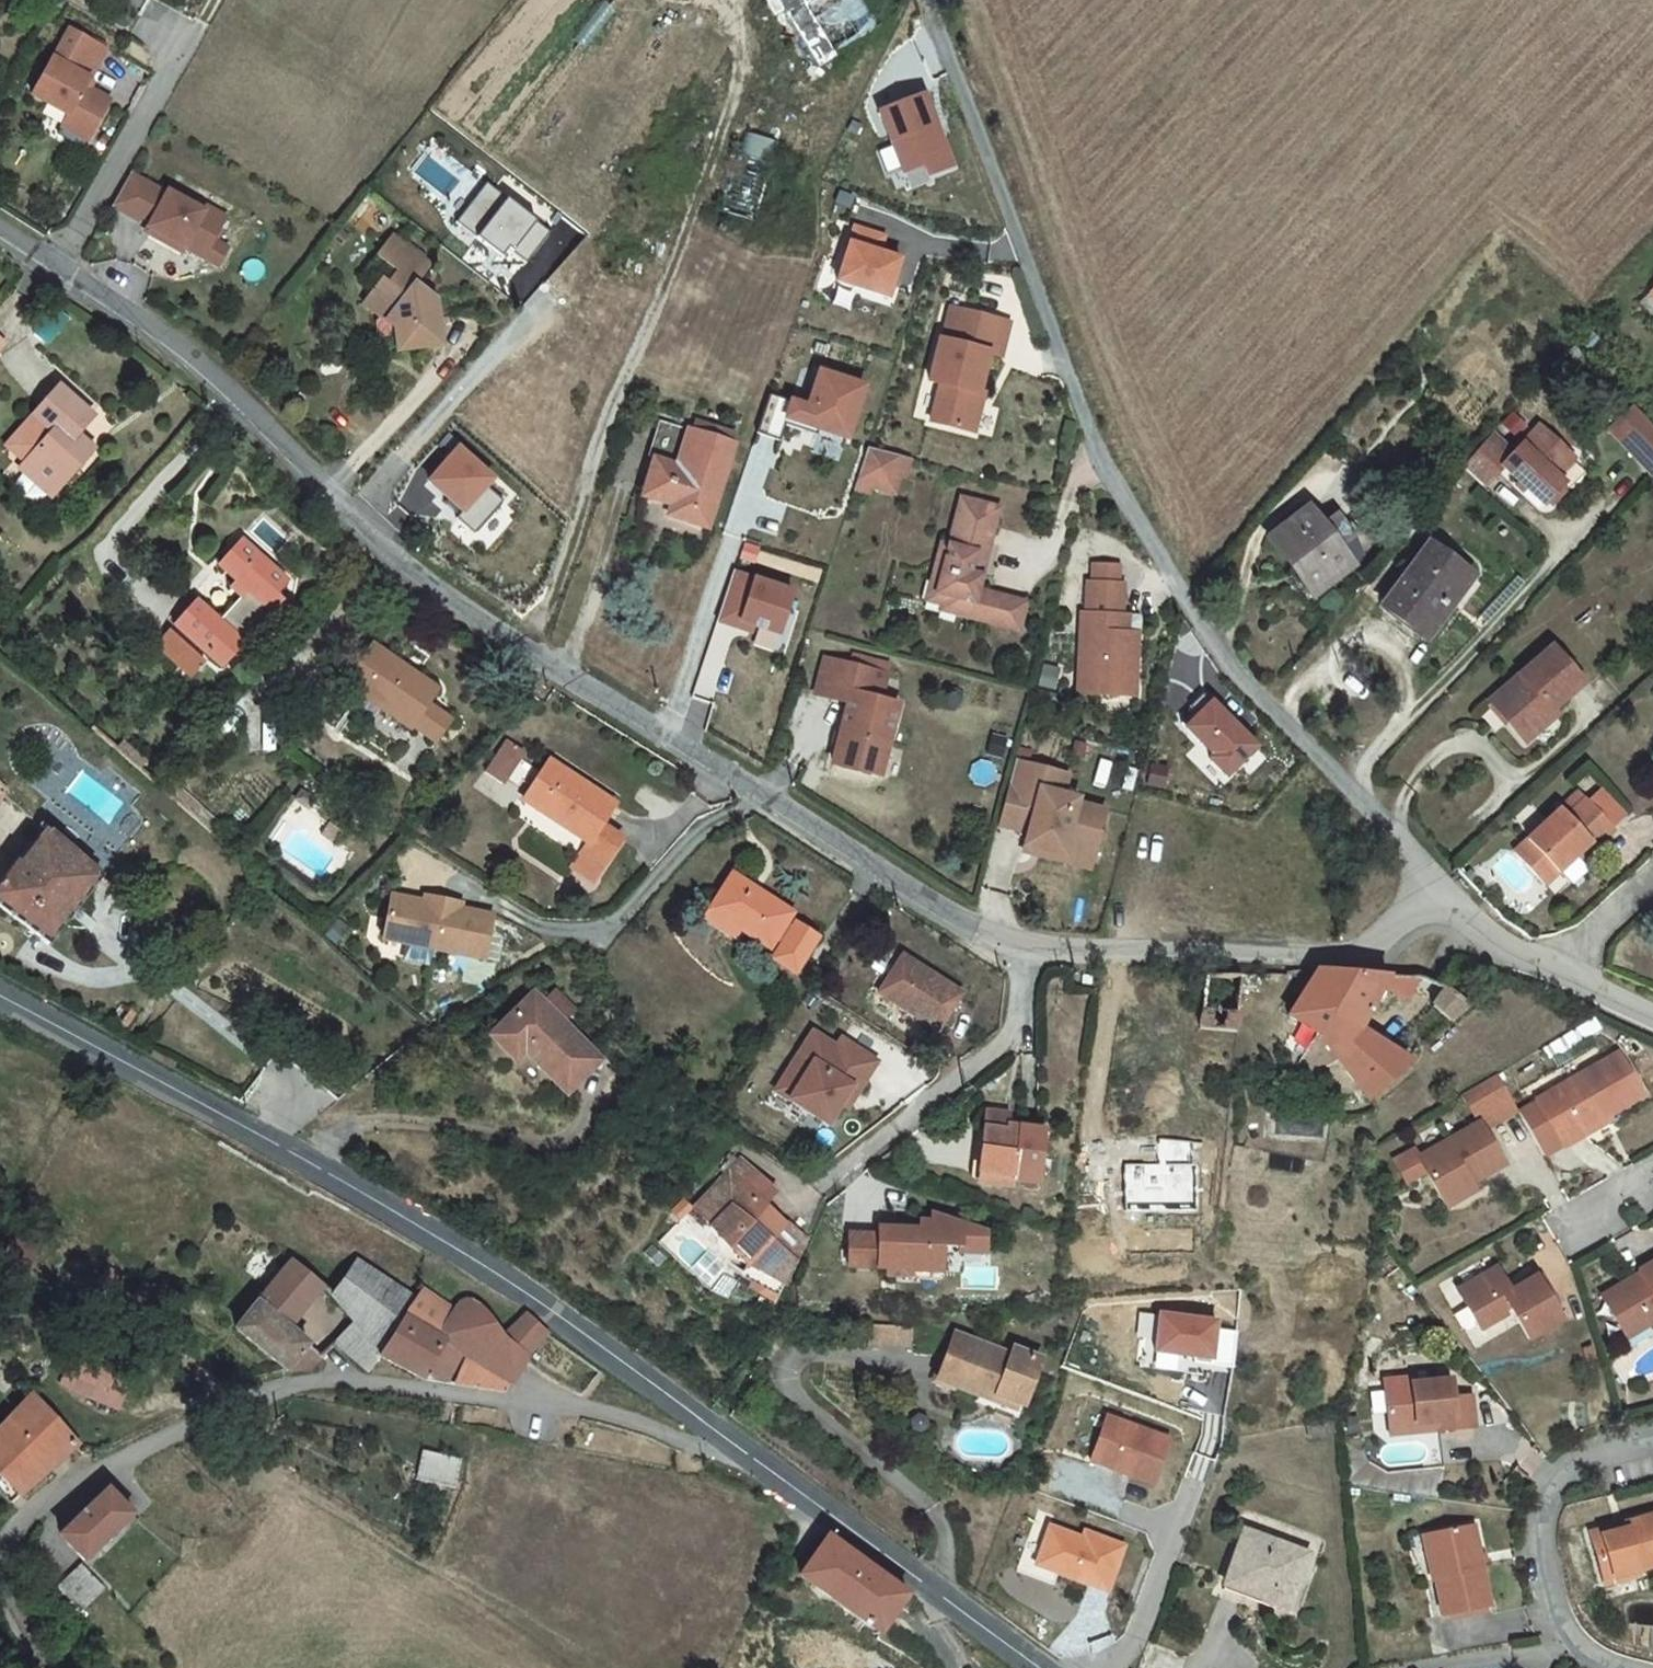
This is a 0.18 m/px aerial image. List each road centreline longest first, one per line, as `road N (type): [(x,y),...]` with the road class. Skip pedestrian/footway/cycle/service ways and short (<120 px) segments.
road 1 (unclassified): [(0,232),(188,356),(368,535),(531,650),(970,929),(1023,950)]
road 2 (residential): [(1494,945),(1363,797),(1254,691),(1199,621),(1133,513),(1081,407),(929,0)]
road 3 (secondary): [(0,996),(493,1271),(750,1454)]
road 4 (unclassified): [(750,1454),(699,1449),(580,1410),(351,1383),(281,1388),(94,1478),(23,1521),(0,1546)]
road 5 (track): [(738,0),(741,53),(733,89),(531,650)]
road 6 (unclassified): [(1023,950),(1494,945)]
road 7 (secondary): [(750,1454),(1038,1667)]
road 8 (residential): [(1652,1441),(1571,1461),(1540,1524),(1546,1599),(1566,1639),(1608,1667)]
road 9 (track): [(1363,797),(1367,759),(1562,555)]
road 10 (residential): [(836,1178),(1014,1038),(1023,950)]
road 11 (unclassified): [(1494,945),(1652,1011)]

